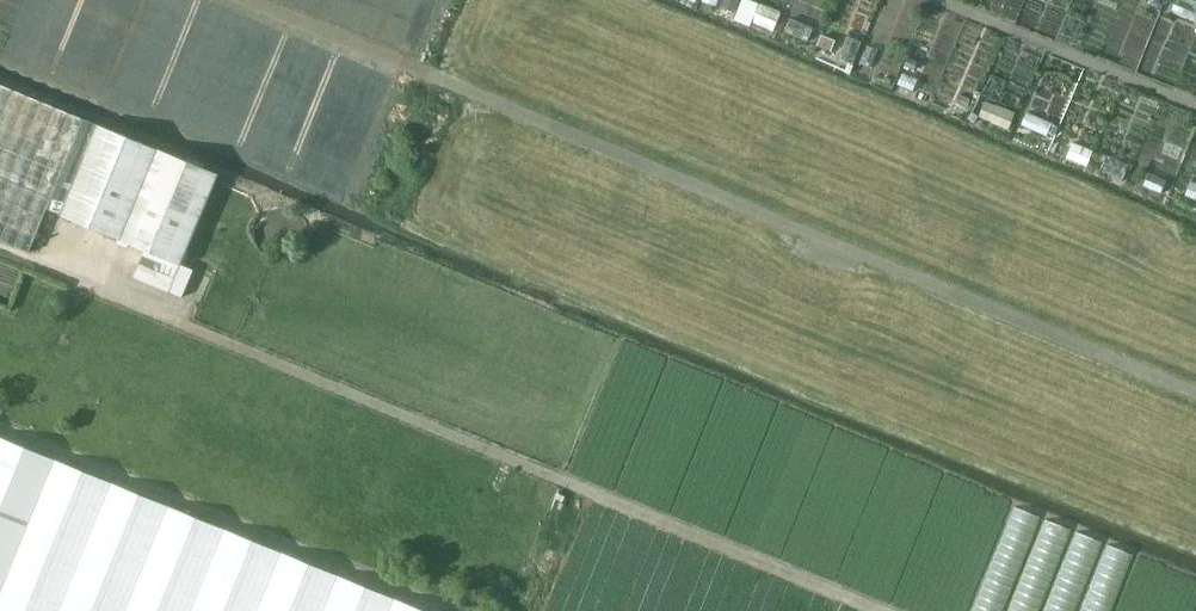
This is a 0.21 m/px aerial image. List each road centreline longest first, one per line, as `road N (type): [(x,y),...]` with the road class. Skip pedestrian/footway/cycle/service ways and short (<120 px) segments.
road 1 (track): [(1195,391),(255,0)]
road 2 (track): [(886,610),(0,248)]

